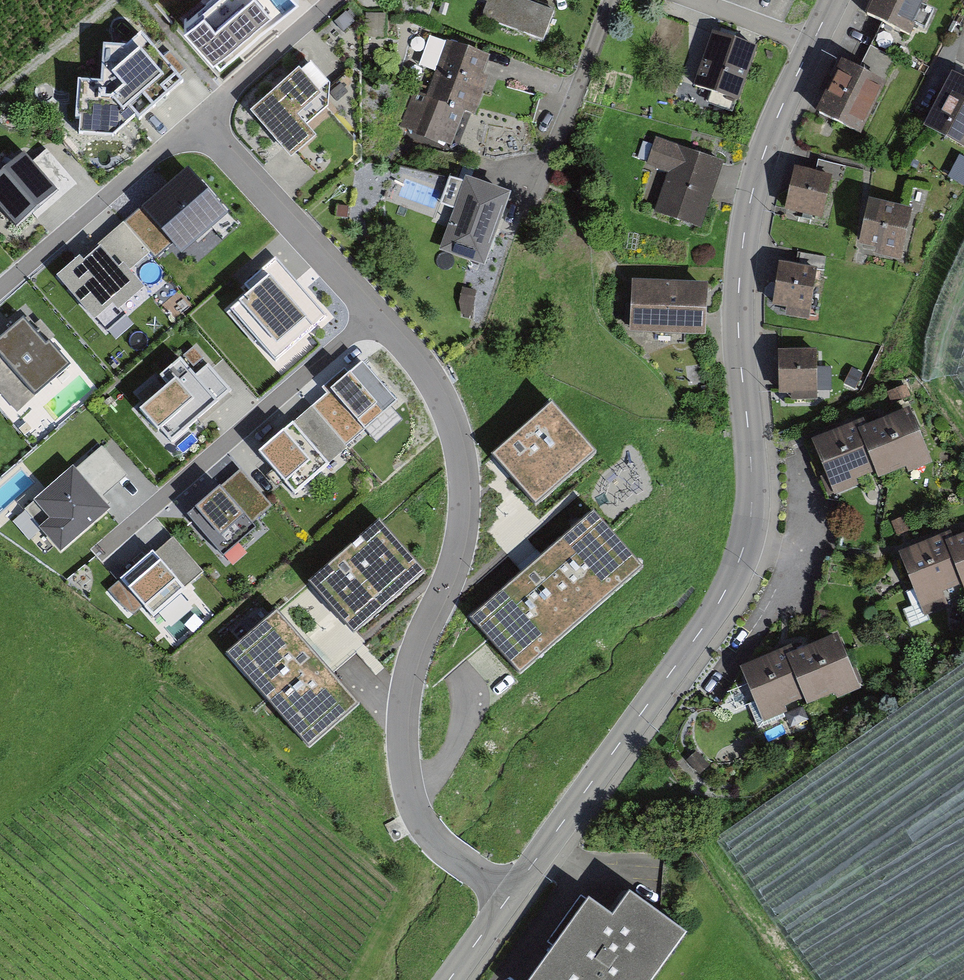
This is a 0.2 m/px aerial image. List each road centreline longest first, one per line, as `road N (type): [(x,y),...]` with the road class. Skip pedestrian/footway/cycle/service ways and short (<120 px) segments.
road 1 (residential): [(506,897),(425,835),(403,770),(402,714),(416,649),(467,515),(463,455),(444,396),(411,352),(195,122),(0,289)]
road 2 (tertiary): [(812,44),(765,149),(742,250),(738,319),(753,485),(740,559),(720,601),(506,897)]
road 3 (residential): [(812,44),(692,0)]

